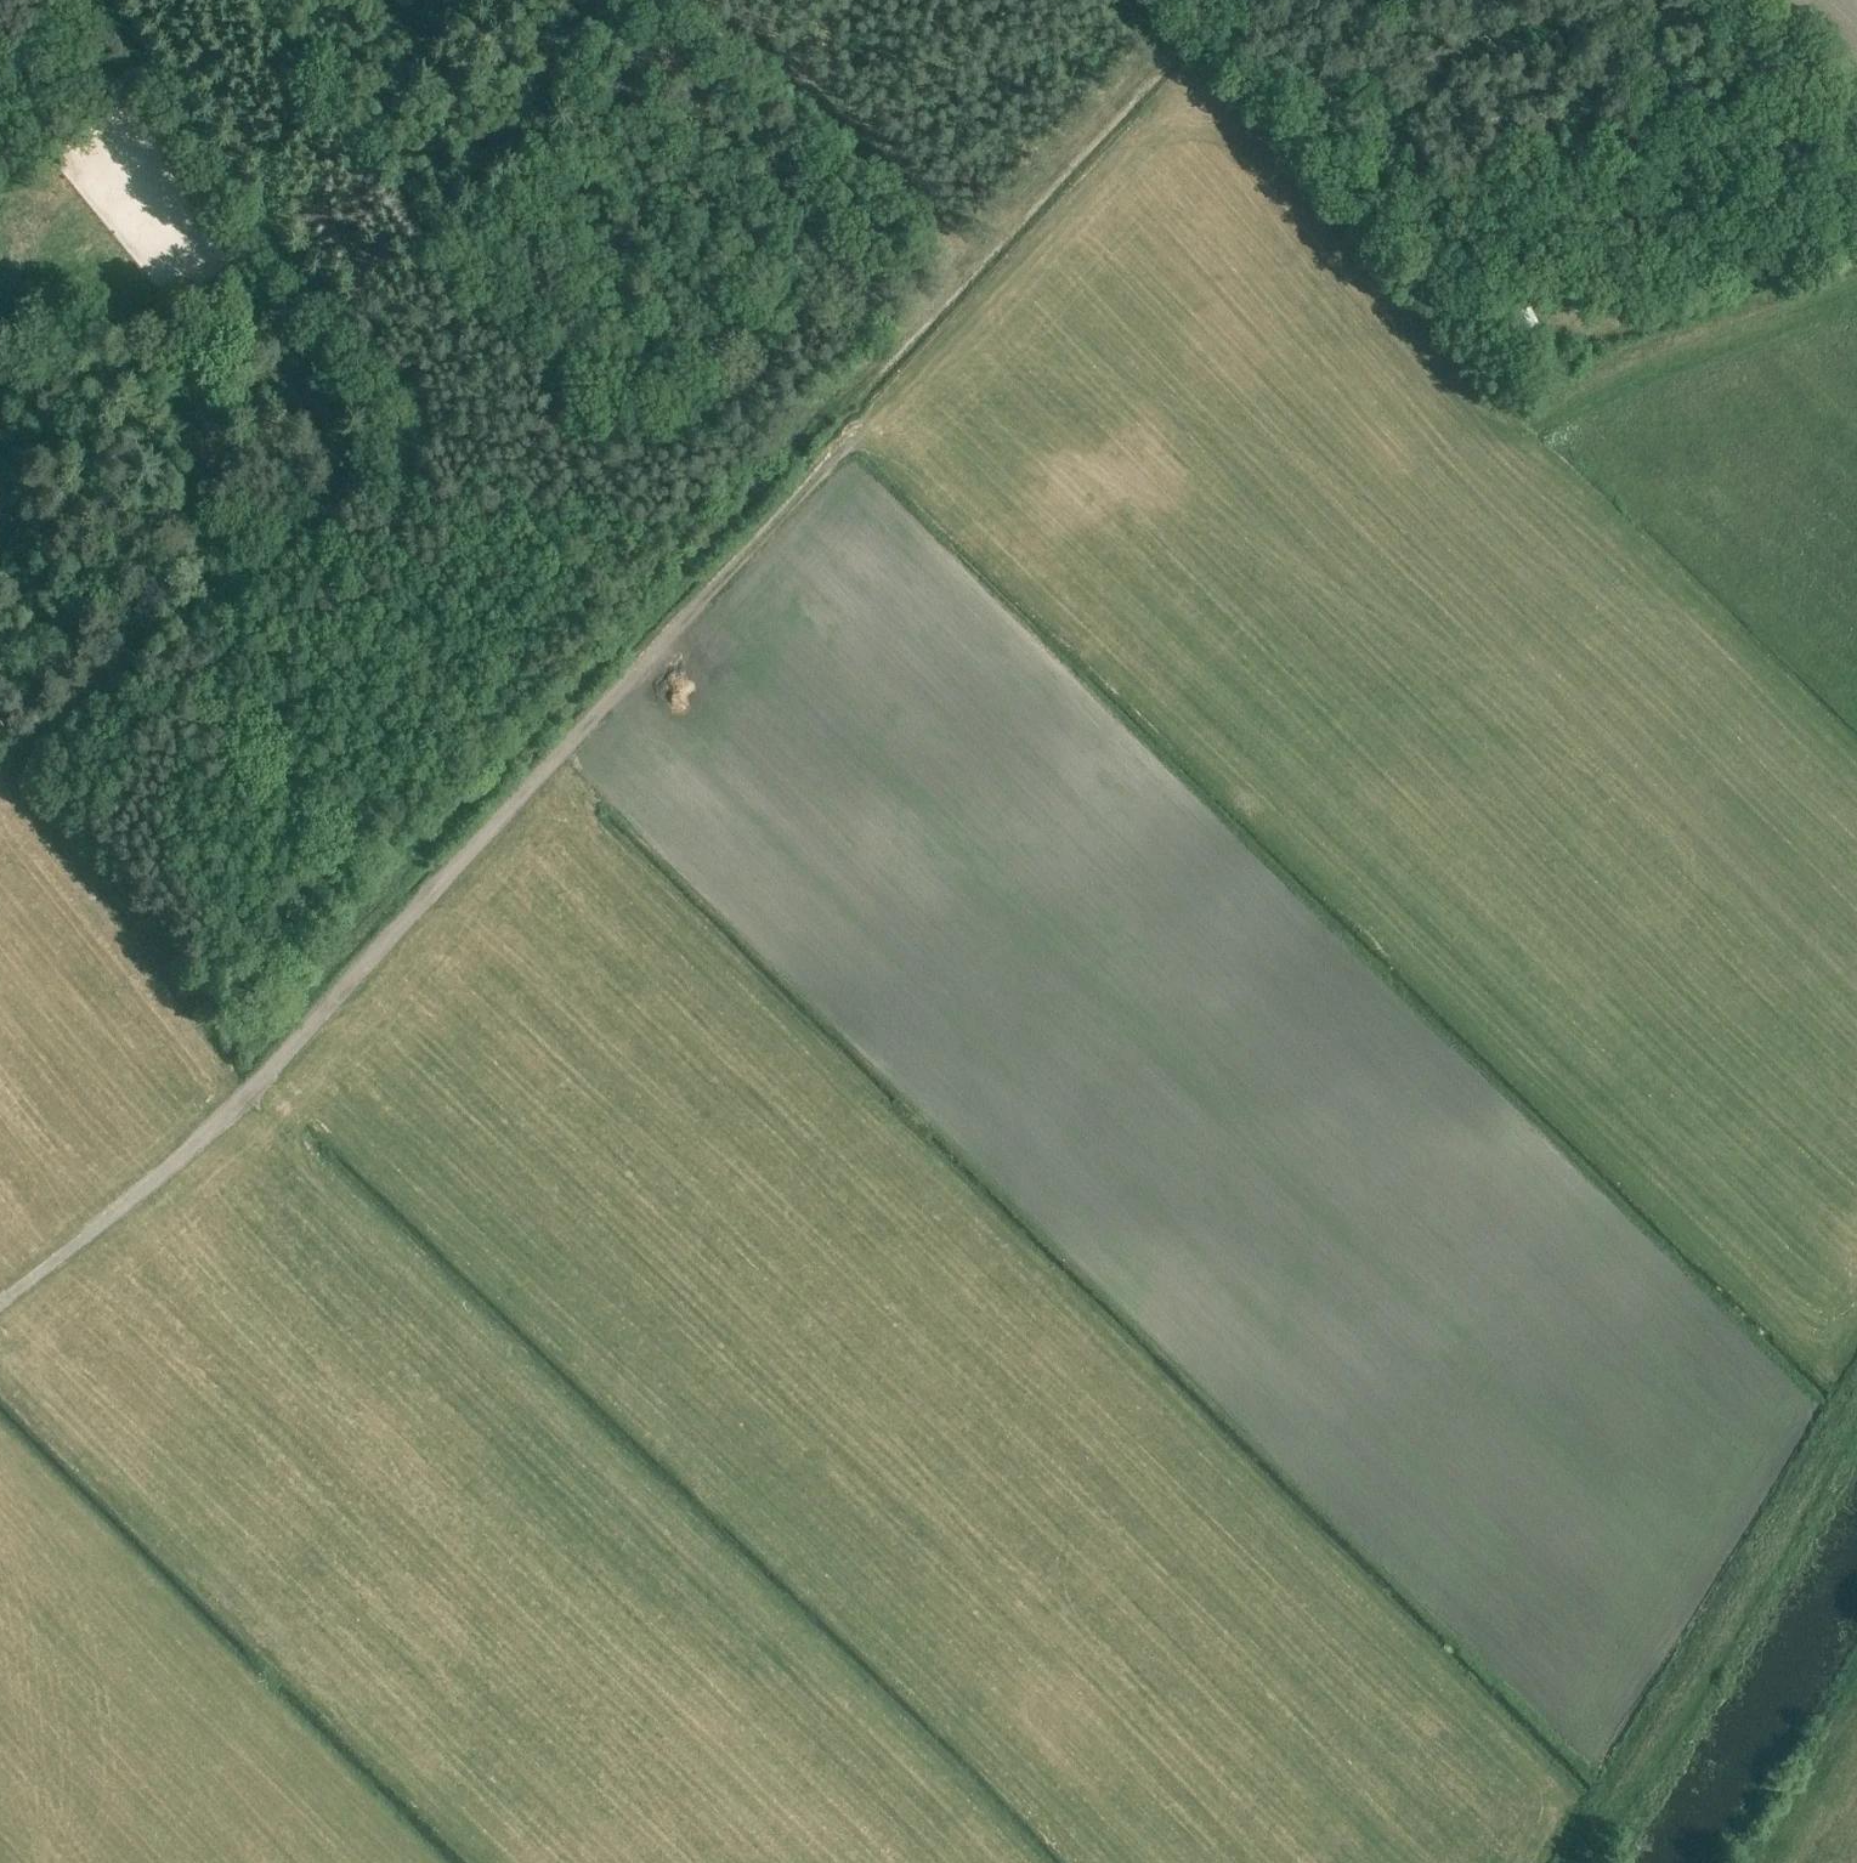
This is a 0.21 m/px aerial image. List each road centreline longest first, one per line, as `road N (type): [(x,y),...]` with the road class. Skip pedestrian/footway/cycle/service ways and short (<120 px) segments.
road 1 (track): [(0,1304),(254,1093),(749,551)]

